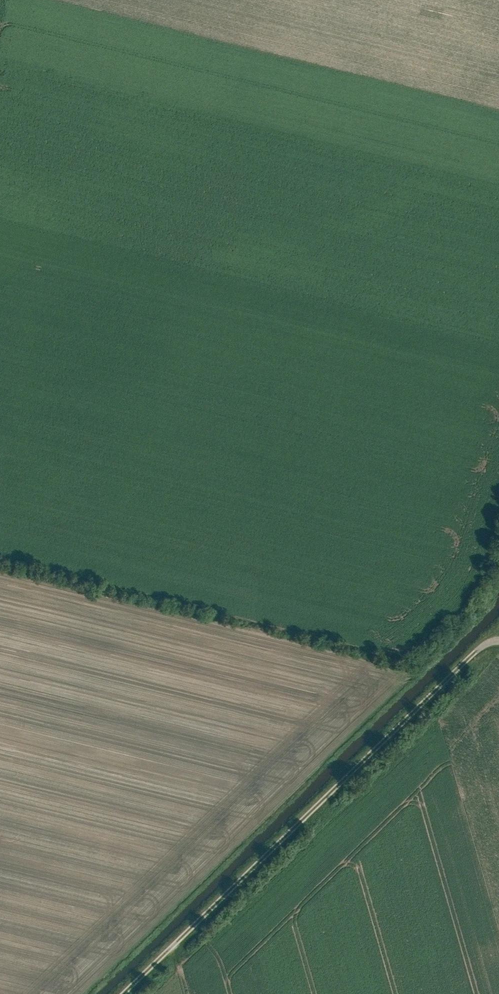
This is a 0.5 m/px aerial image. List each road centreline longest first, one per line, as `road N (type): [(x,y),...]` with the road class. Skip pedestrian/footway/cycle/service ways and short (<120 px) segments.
road 1 (unclassified): [(123,993),(485,644),(498,641)]

